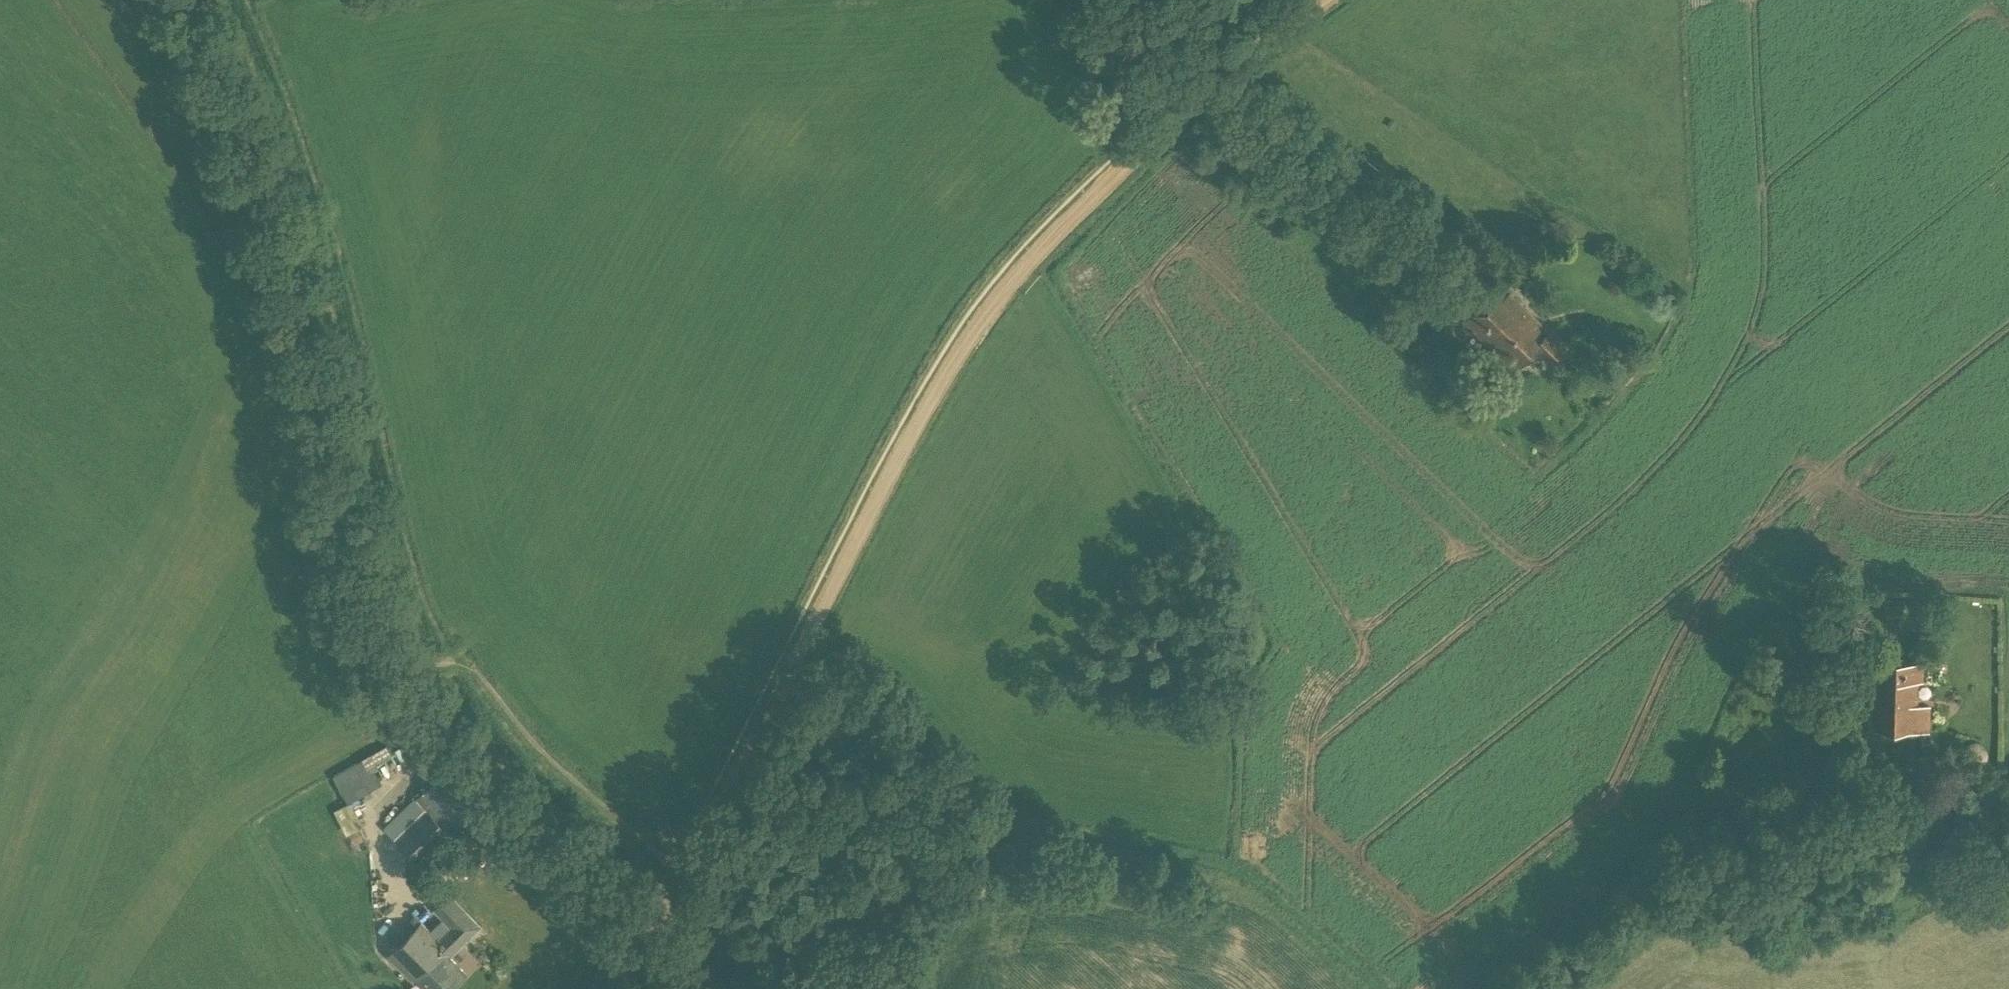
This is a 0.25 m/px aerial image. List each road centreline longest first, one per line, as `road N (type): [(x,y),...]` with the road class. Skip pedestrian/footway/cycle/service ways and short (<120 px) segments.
road 1 (track): [(603,988),(653,928),(956,361),(1078,210),(1201,77),(1310,0)]

